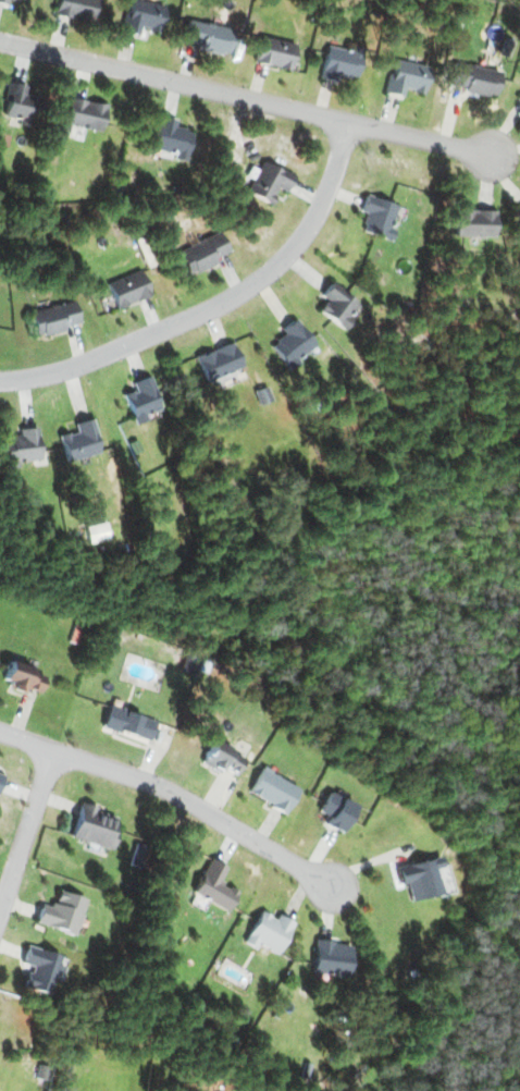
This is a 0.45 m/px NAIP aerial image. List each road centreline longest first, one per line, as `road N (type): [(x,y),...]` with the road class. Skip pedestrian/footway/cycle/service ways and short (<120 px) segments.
road 1 (residential): [(0,43),(495,159)]
road 2 (residential): [(0,381),(95,359),(260,279),(324,201),(348,125)]
road 3 (residential): [(0,732),(148,782),(334,891)]
road 4 (residential): [(54,752),(0,917)]

